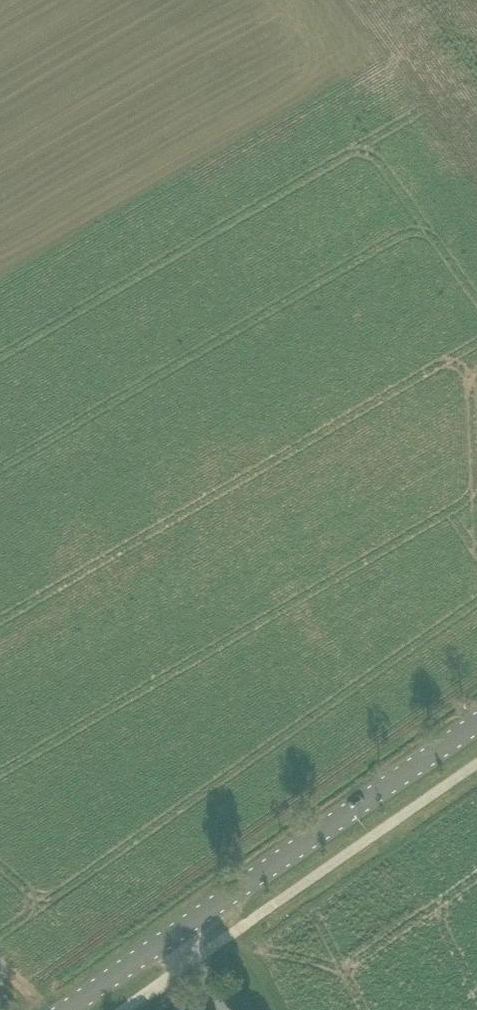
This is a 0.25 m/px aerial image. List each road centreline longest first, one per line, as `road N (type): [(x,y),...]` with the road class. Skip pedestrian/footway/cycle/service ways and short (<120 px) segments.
road 1 (tertiary): [(67,1009),(476,722)]

